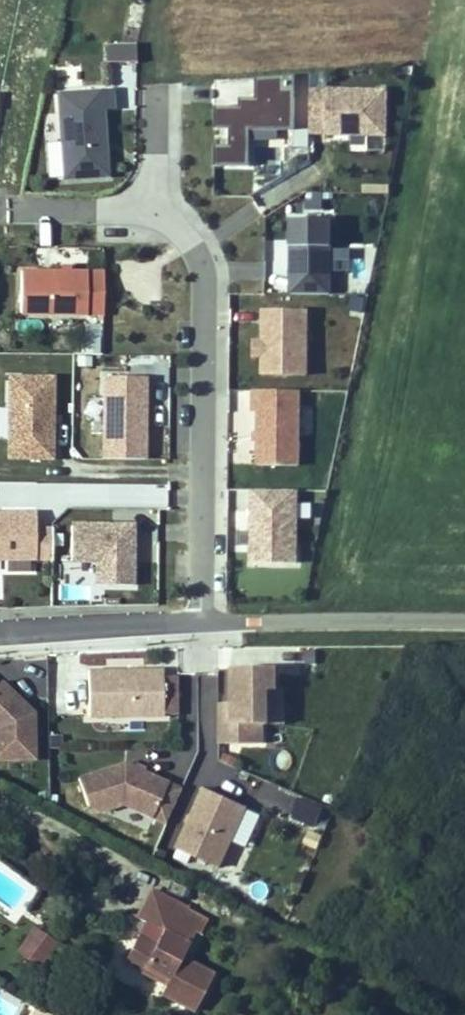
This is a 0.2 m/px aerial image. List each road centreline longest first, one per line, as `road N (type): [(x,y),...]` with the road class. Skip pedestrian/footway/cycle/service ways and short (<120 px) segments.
road 1 (residential): [(203,622),(205,277),(193,246),(149,209),(7,209)]
road 2 (unclassified): [(464,614),(203,622)]
road 3 (unclassified): [(203,622),(0,633)]

